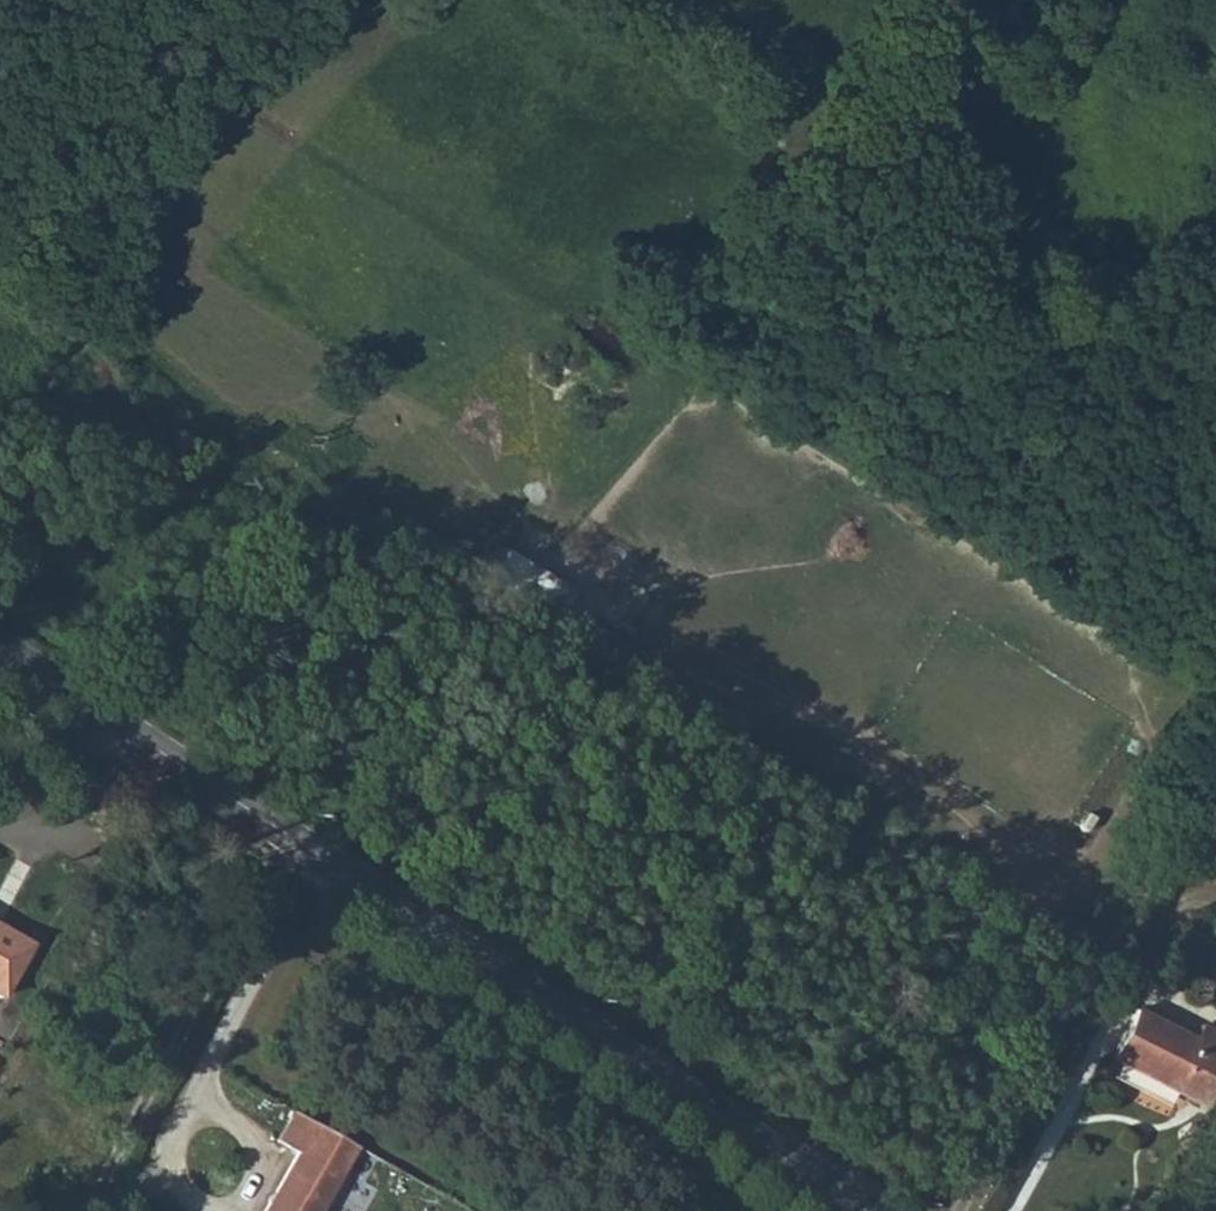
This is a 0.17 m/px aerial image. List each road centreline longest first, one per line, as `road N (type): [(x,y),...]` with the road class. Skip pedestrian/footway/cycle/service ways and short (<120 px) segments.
road 1 (secondary): [(868,1210),(0,649)]

